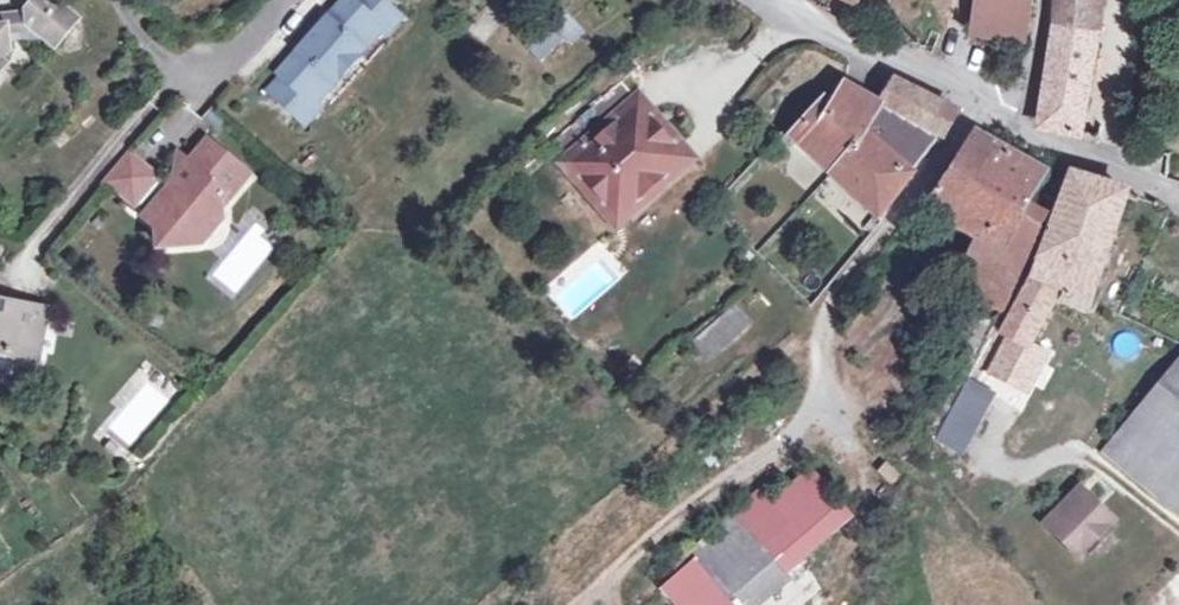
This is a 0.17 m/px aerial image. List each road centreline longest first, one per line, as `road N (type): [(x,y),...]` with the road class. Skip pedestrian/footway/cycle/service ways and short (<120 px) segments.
road 1 (unclassified): [(974,110),(817,334),(836,388),(600,604)]
road 2 (unclassified): [(1178,529),(1081,456),(1020,471),(985,457),(1005,413)]
road 3 (residential): [(974,110),(783,0)]
road 4 (residential): [(1178,180),(1031,137)]
road 5 (residential): [(1031,137),(1040,0)]

